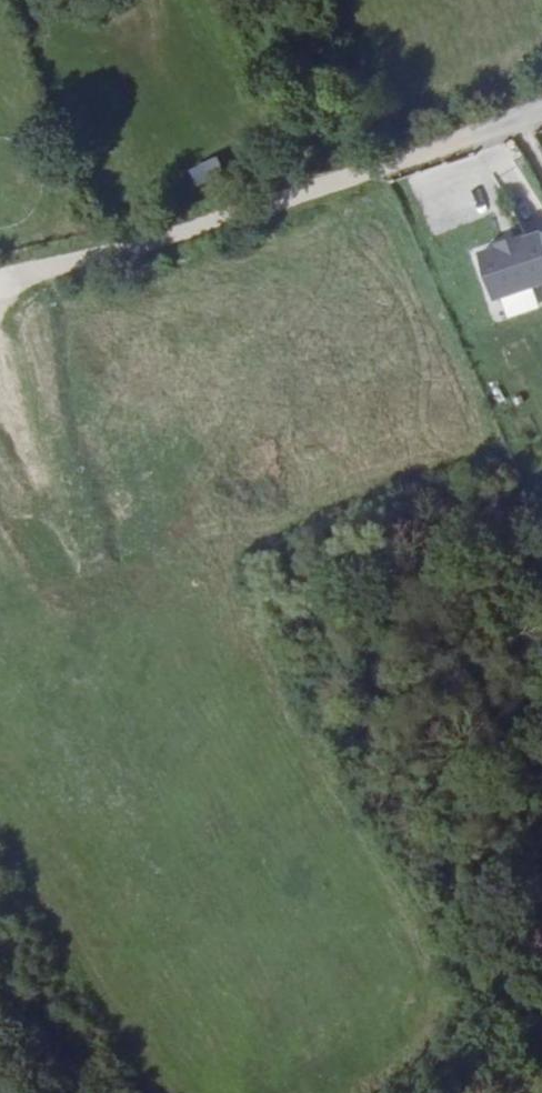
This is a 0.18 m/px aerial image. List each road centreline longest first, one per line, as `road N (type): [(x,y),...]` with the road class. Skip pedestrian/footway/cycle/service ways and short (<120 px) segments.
road 1 (track): [(0,277),(161,238),(499,121)]

